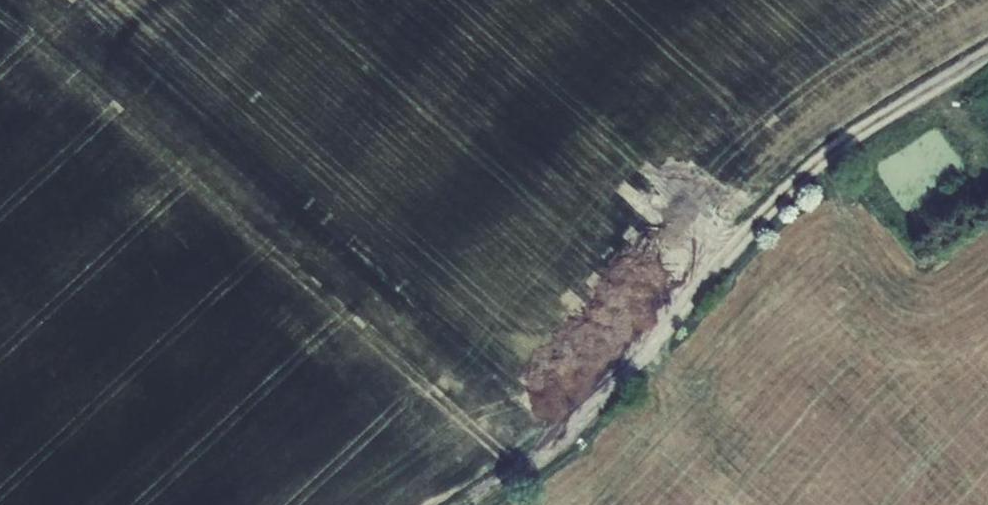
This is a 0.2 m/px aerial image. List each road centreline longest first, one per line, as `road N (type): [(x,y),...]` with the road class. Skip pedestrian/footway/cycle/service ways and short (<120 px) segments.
road 1 (track): [(987,56),(810,167),(579,426),(465,504)]

